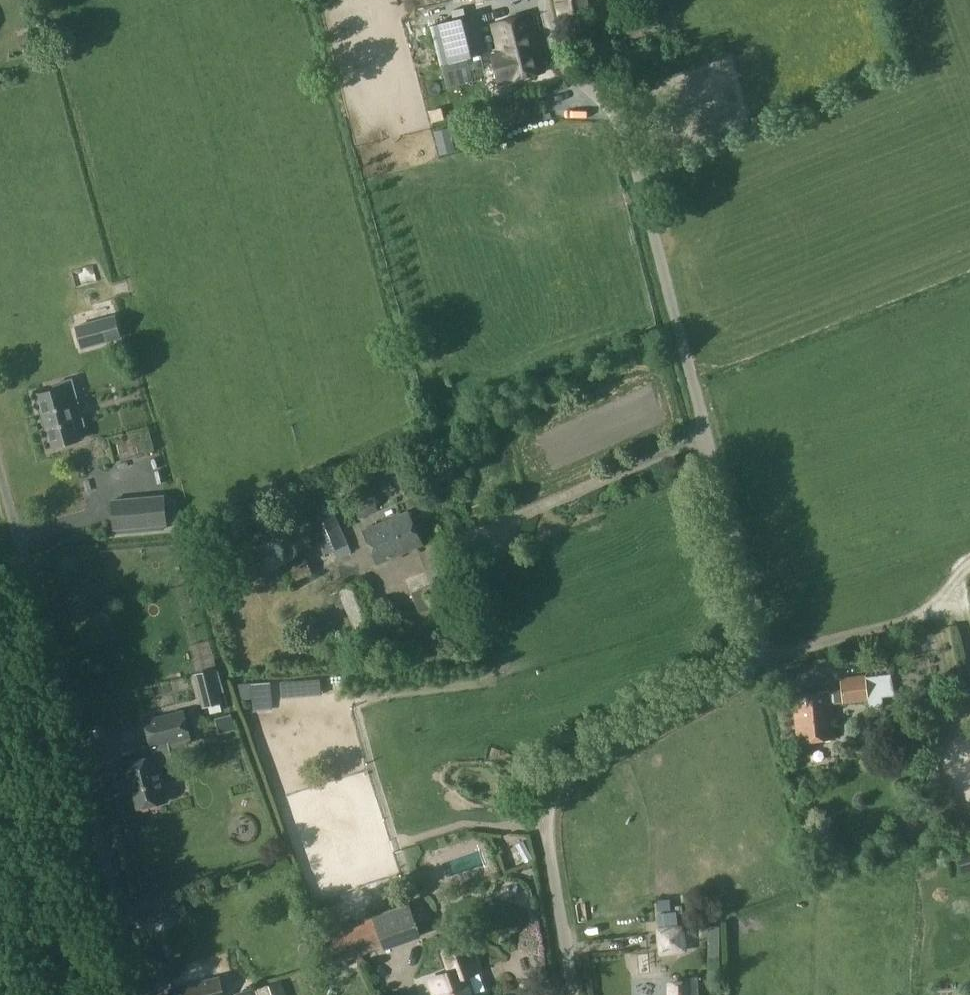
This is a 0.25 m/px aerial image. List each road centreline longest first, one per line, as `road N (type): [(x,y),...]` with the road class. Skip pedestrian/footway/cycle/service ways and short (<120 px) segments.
road 1 (unclassified): [(707,431),(638,172),(617,120),(559,55),(544,0)]
road 2 (unclassified): [(573,994),(549,819),(556,794),(571,776),(740,675),(756,657),(758,639)]
road 3 (unclassified): [(707,431),(378,577),(355,535)]
road 4 (unclassified): [(758,639),(791,649),(924,618),(969,566)]
road 5 (unclassified): [(758,639),(707,431)]

